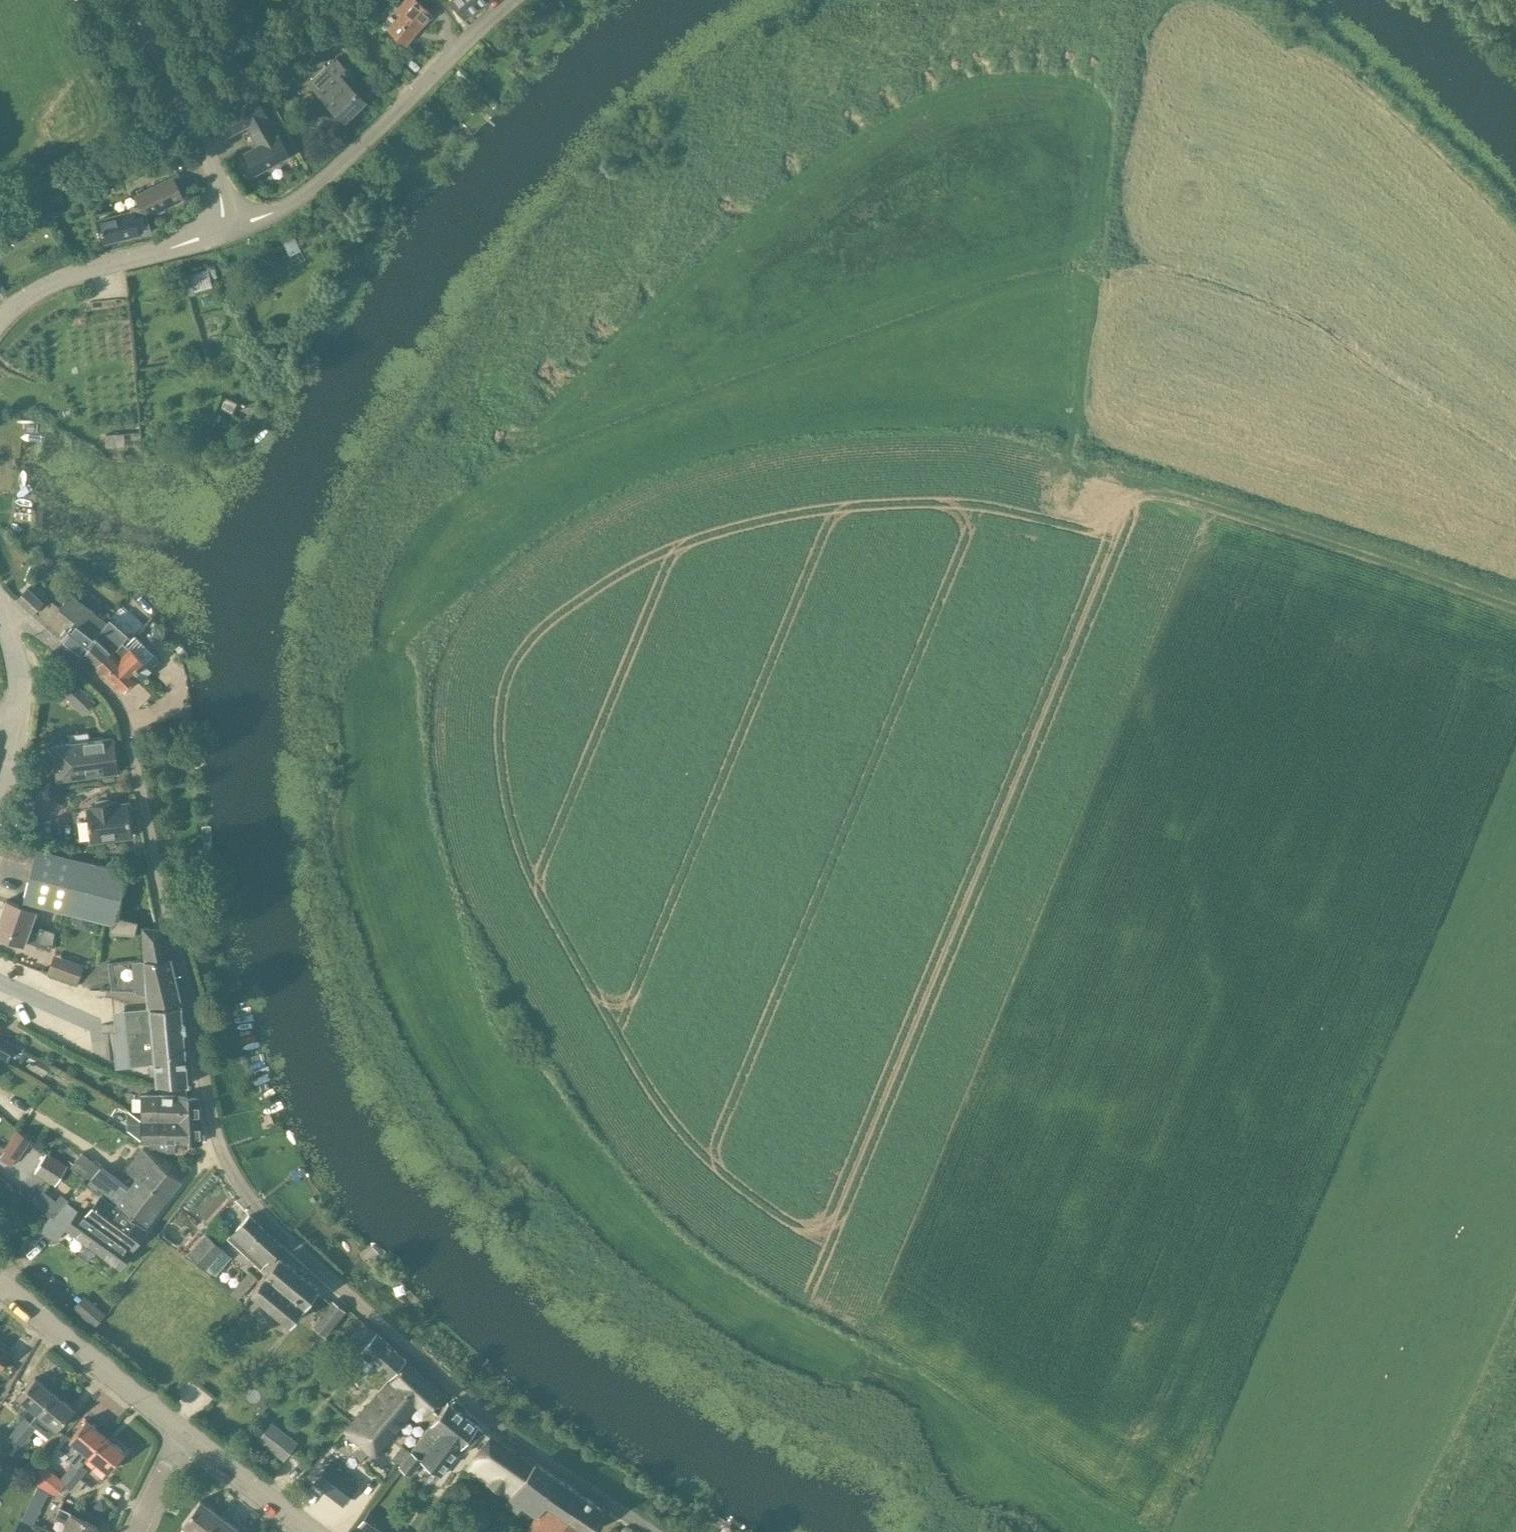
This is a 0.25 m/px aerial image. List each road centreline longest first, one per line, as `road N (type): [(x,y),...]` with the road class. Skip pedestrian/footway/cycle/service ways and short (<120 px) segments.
road 1 (residential): [(650,1531),(466,1402),(251,1201),(216,1134),(124,714),(99,677),(1,597)]
road 2 (track): [(1515,609),(1241,508),(1091,463)]
road 3 (unclassified): [(234,225),(275,213),(314,187),(516,0)]
road 4 (unclassified): [(0,320),(42,289),(234,225)]
road 5 (unclassified): [(234,225),(137,0)]
road 6 (residential): [(182,1432),(0,1282)]
road 7 (residential): [(0,794),(21,703),(1,597)]
road 8 (residential): [(315,1531),(182,1432)]

